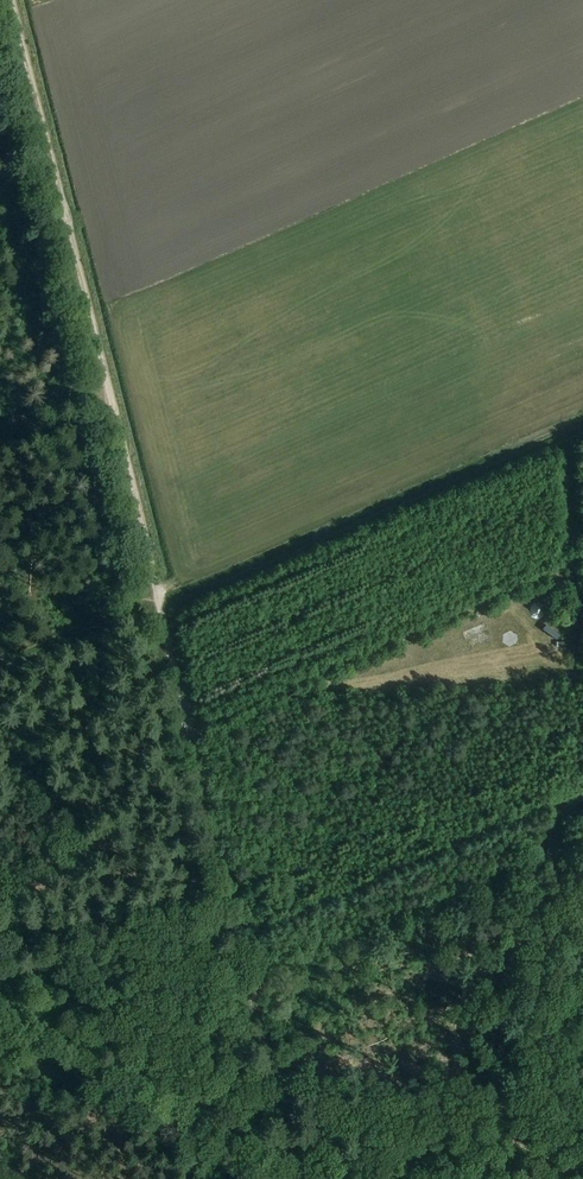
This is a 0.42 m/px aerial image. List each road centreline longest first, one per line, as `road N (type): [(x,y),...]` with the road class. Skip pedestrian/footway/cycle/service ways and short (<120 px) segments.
road 1 (track): [(295,1178),(108,382)]
road 2 (track): [(108,382),(10,0)]
road 3 (unclassified): [(0,1028),(288,1178)]
road 4 (unclassified): [(338,1178),(543,1097),(582,1097)]

